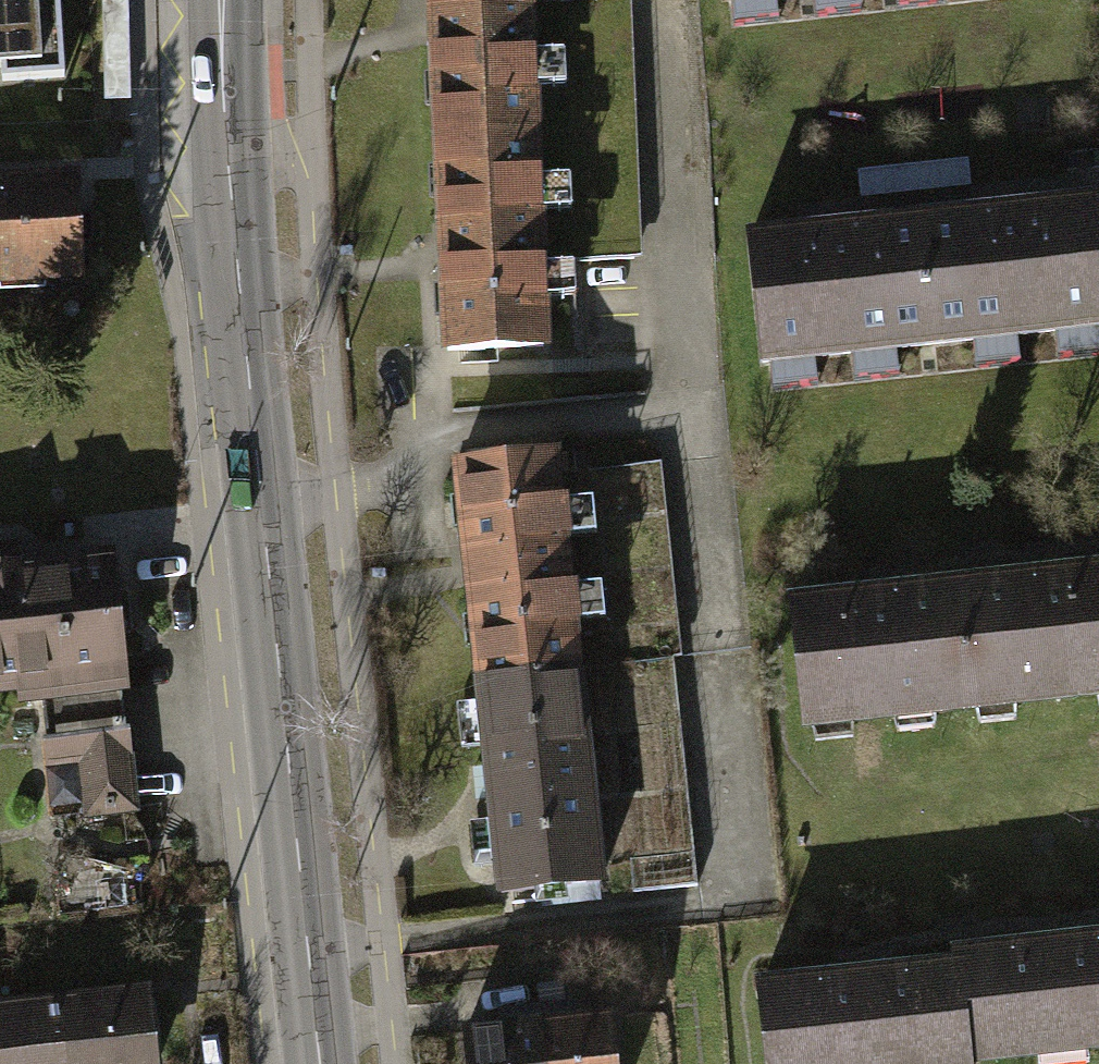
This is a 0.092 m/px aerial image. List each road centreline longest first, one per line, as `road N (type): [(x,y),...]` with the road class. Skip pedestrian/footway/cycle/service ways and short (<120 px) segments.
road 1 (secondary): [(320,1063),(232,213),(222,0)]

